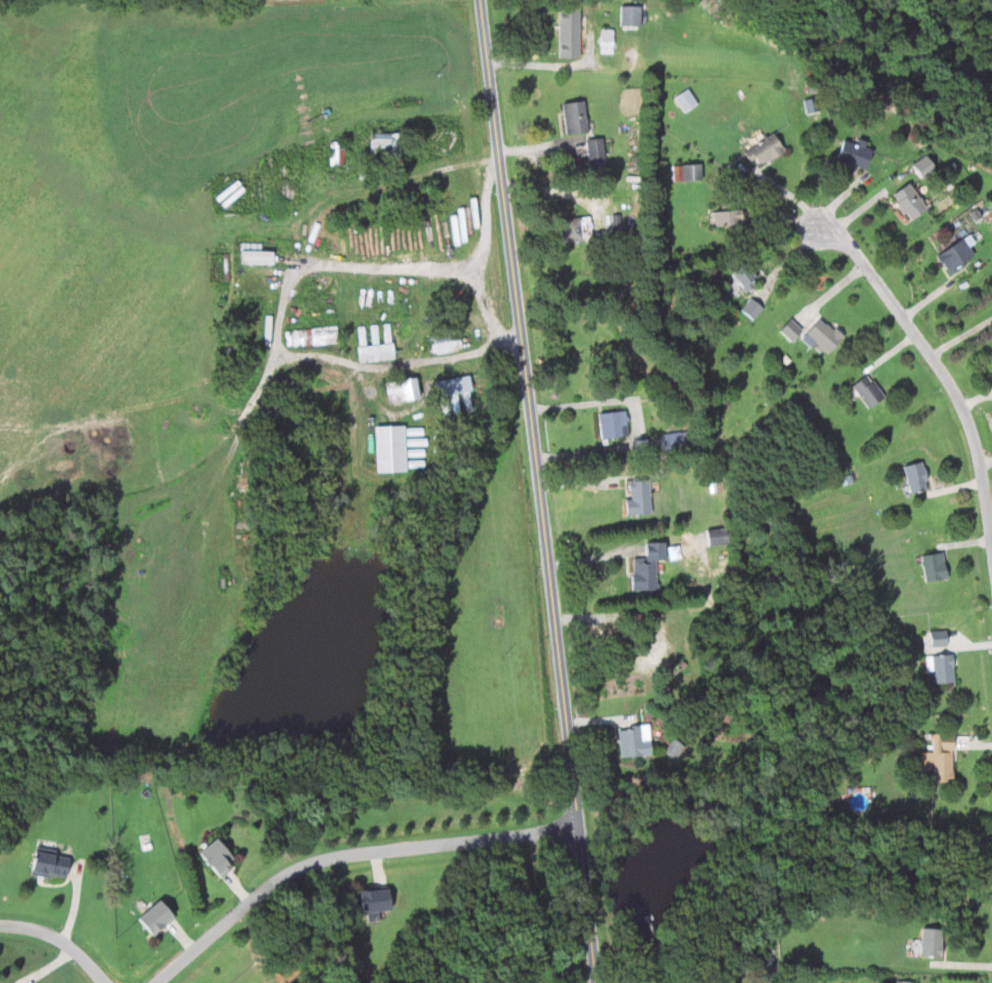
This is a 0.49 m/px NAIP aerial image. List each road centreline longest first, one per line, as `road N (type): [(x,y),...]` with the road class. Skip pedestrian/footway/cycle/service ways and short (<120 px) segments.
road 1 (tertiary): [(597,982),(481,0)]
road 2 (residential): [(150,982),(269,883),(314,860),(583,827)]
road 3 (residential): [(991,549),(973,433),(953,387),(853,240),(821,229)]
road 4 (residential): [(104,982),(73,946),(0,924)]

